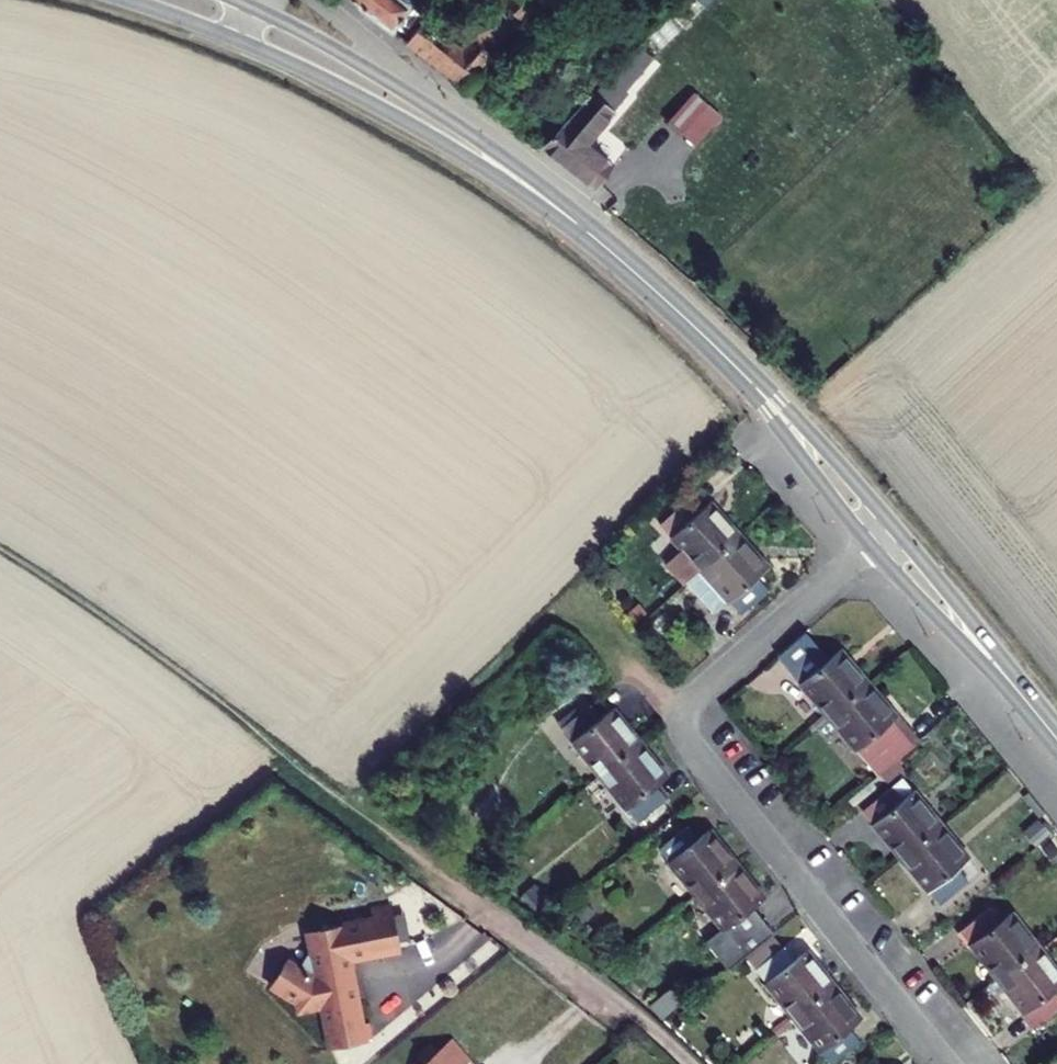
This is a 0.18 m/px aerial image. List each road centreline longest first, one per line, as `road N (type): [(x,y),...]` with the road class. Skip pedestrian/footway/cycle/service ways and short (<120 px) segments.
road 1 (residential): [(869,543),(697,695),(686,729),(946,1063)]
road 2 (tertiary): [(138,0),(378,104),(592,234)]
road 3 (track): [(0,557),(103,617),(356,814)]
road 4 (tertiary): [(592,234),(545,186),(473,134),(242,0)]
road 5 (residential): [(687,1063),(356,814)]
road 6 (tertiary): [(1037,714),(891,523)]
road 7 (tertiary): [(869,543),(1037,714)]
road 8 (tertiary): [(748,379),(592,234)]
road 9 (tertiary): [(748,379),(869,543)]
road 10 (tertiary): [(891,523),(810,432),(748,379)]

